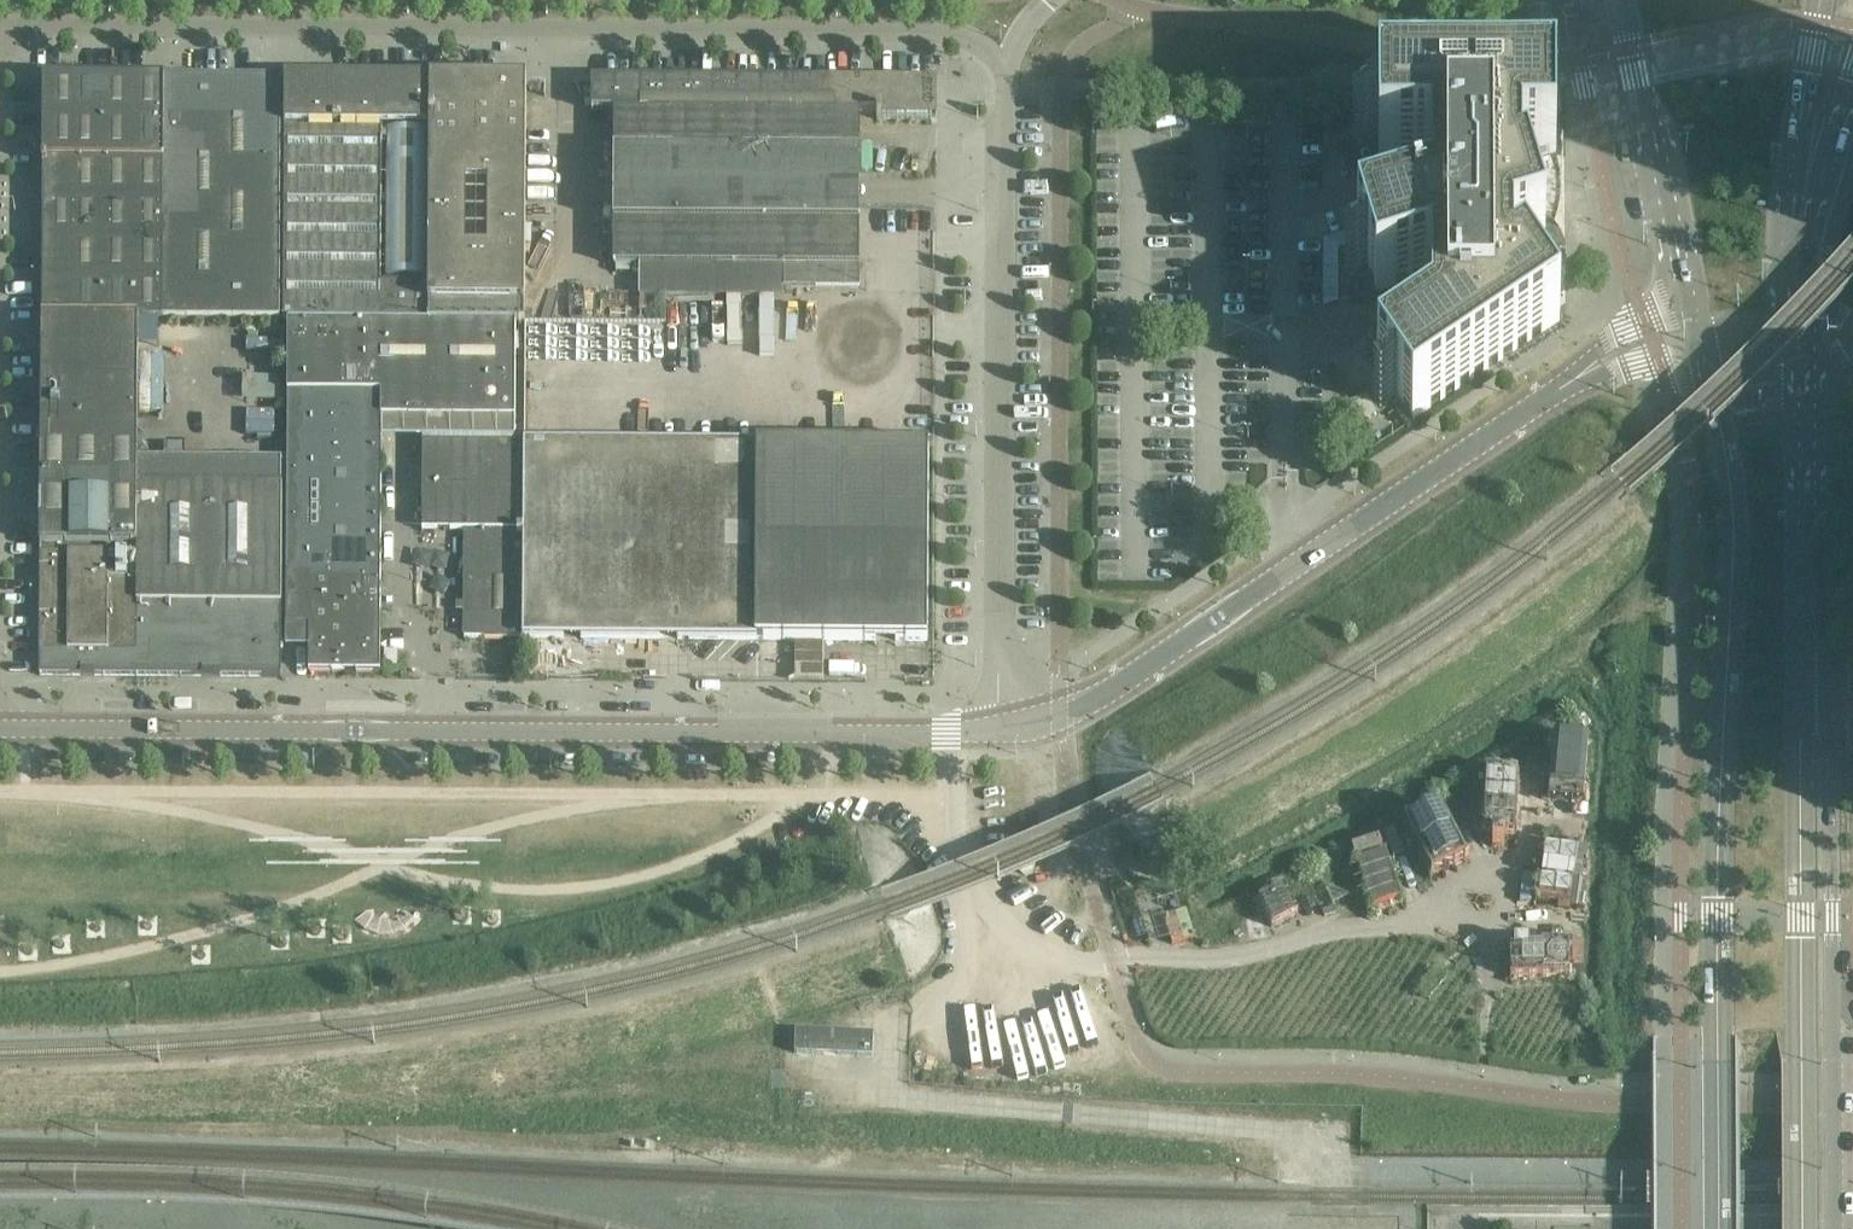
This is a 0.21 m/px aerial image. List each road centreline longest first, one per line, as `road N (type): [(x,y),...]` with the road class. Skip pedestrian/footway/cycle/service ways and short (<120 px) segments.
road 1 (unclassified): [(1010,68),(982,44),(942,28),(0,28)]
road 2 (tertiary): [(0,730),(1000,729)]
road 3 (tertiary): [(1710,378),(1730,529),(1722,1228)]
road 4 (tertiary): [(1811,1228),(1801,383)]
road 5 (unclassified): [(1000,729),(1010,68)]
road 6 (tertiary): [(1560,387),(1166,654),(1061,717),(1000,729)]
road 7 (tertiary): [(1621,0),(1695,318)]
road 8 (tertiary): [(1812,173),(1802,115),(1821,0)]
road 9 (tertiary): [(1695,318),(1644,317),(1560,387)]
road 10 (tertiary): [(1560,387),(1659,361),(1698,367),(1710,378)]
road 11 (tertiary): [(1796,311),(1812,173)]

